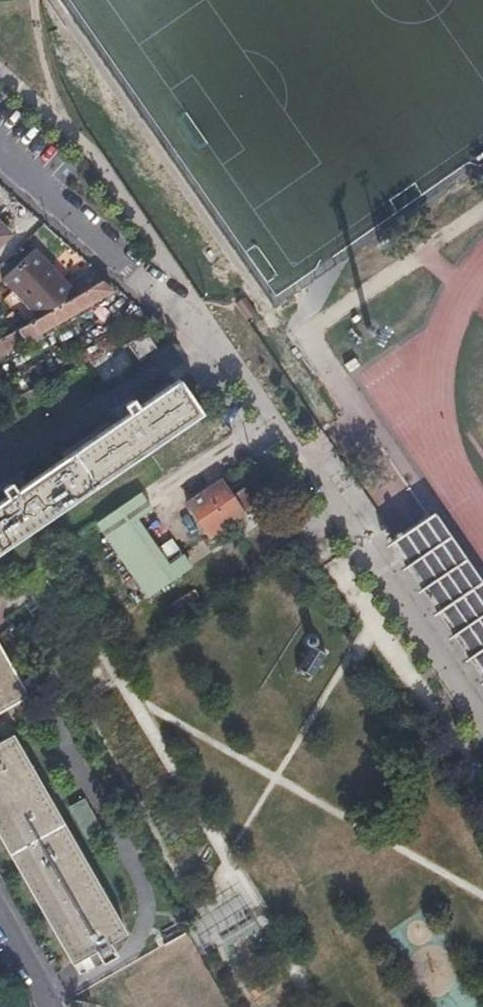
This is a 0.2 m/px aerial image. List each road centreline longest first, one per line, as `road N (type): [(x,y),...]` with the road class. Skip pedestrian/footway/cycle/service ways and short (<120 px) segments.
road 1 (residential): [(355,545),(204,327),(0,149)]

